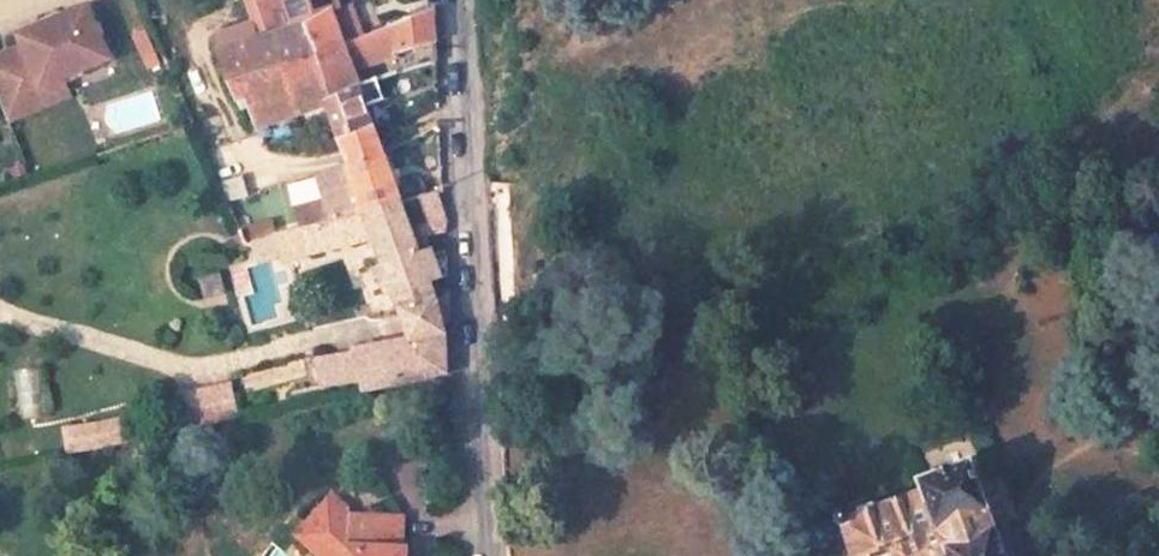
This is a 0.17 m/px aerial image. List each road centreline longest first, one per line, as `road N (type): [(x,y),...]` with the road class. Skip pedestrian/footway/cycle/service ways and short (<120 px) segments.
road 1 (unclassified): [(491,555),(465,0)]

